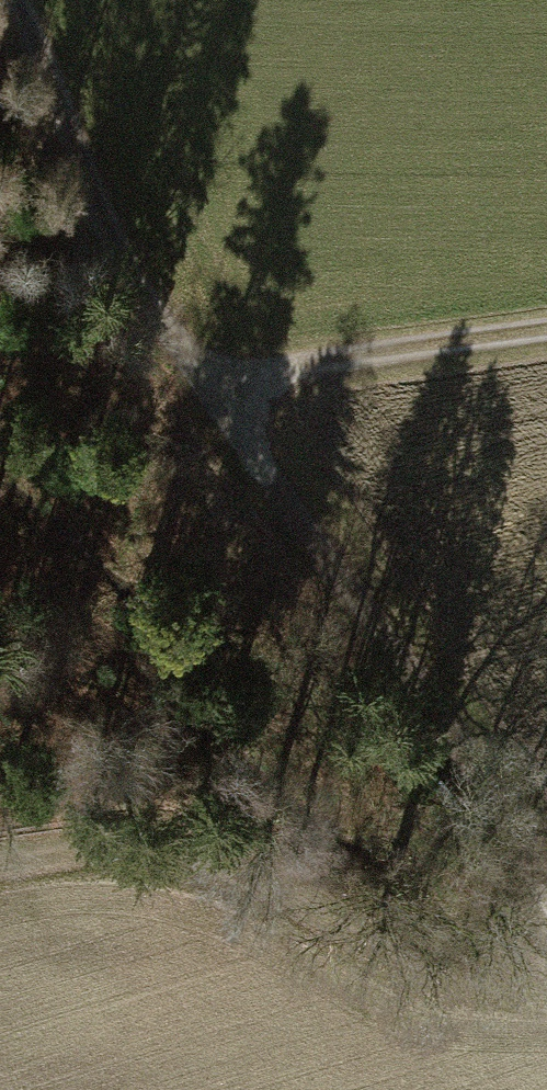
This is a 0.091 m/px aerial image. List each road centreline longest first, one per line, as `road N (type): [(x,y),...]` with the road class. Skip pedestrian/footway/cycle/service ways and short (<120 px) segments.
road 1 (track): [(212,407),(546,919)]
road 2 (track): [(0,893),(142,877),(267,899),(395,962),(506,985),(546,976)]
road 3 (track): [(7,0),(125,260),(212,407)]
road 4 (track): [(212,407),(302,371),(546,341)]

